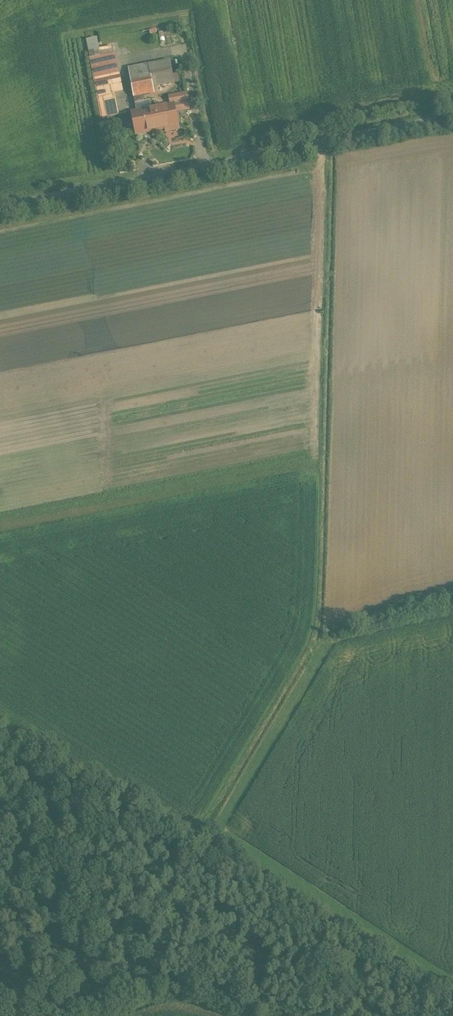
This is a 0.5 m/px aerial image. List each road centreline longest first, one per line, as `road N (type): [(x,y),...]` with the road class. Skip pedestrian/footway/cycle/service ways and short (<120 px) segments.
road 1 (unclassified): [(0,205),(452,117)]

